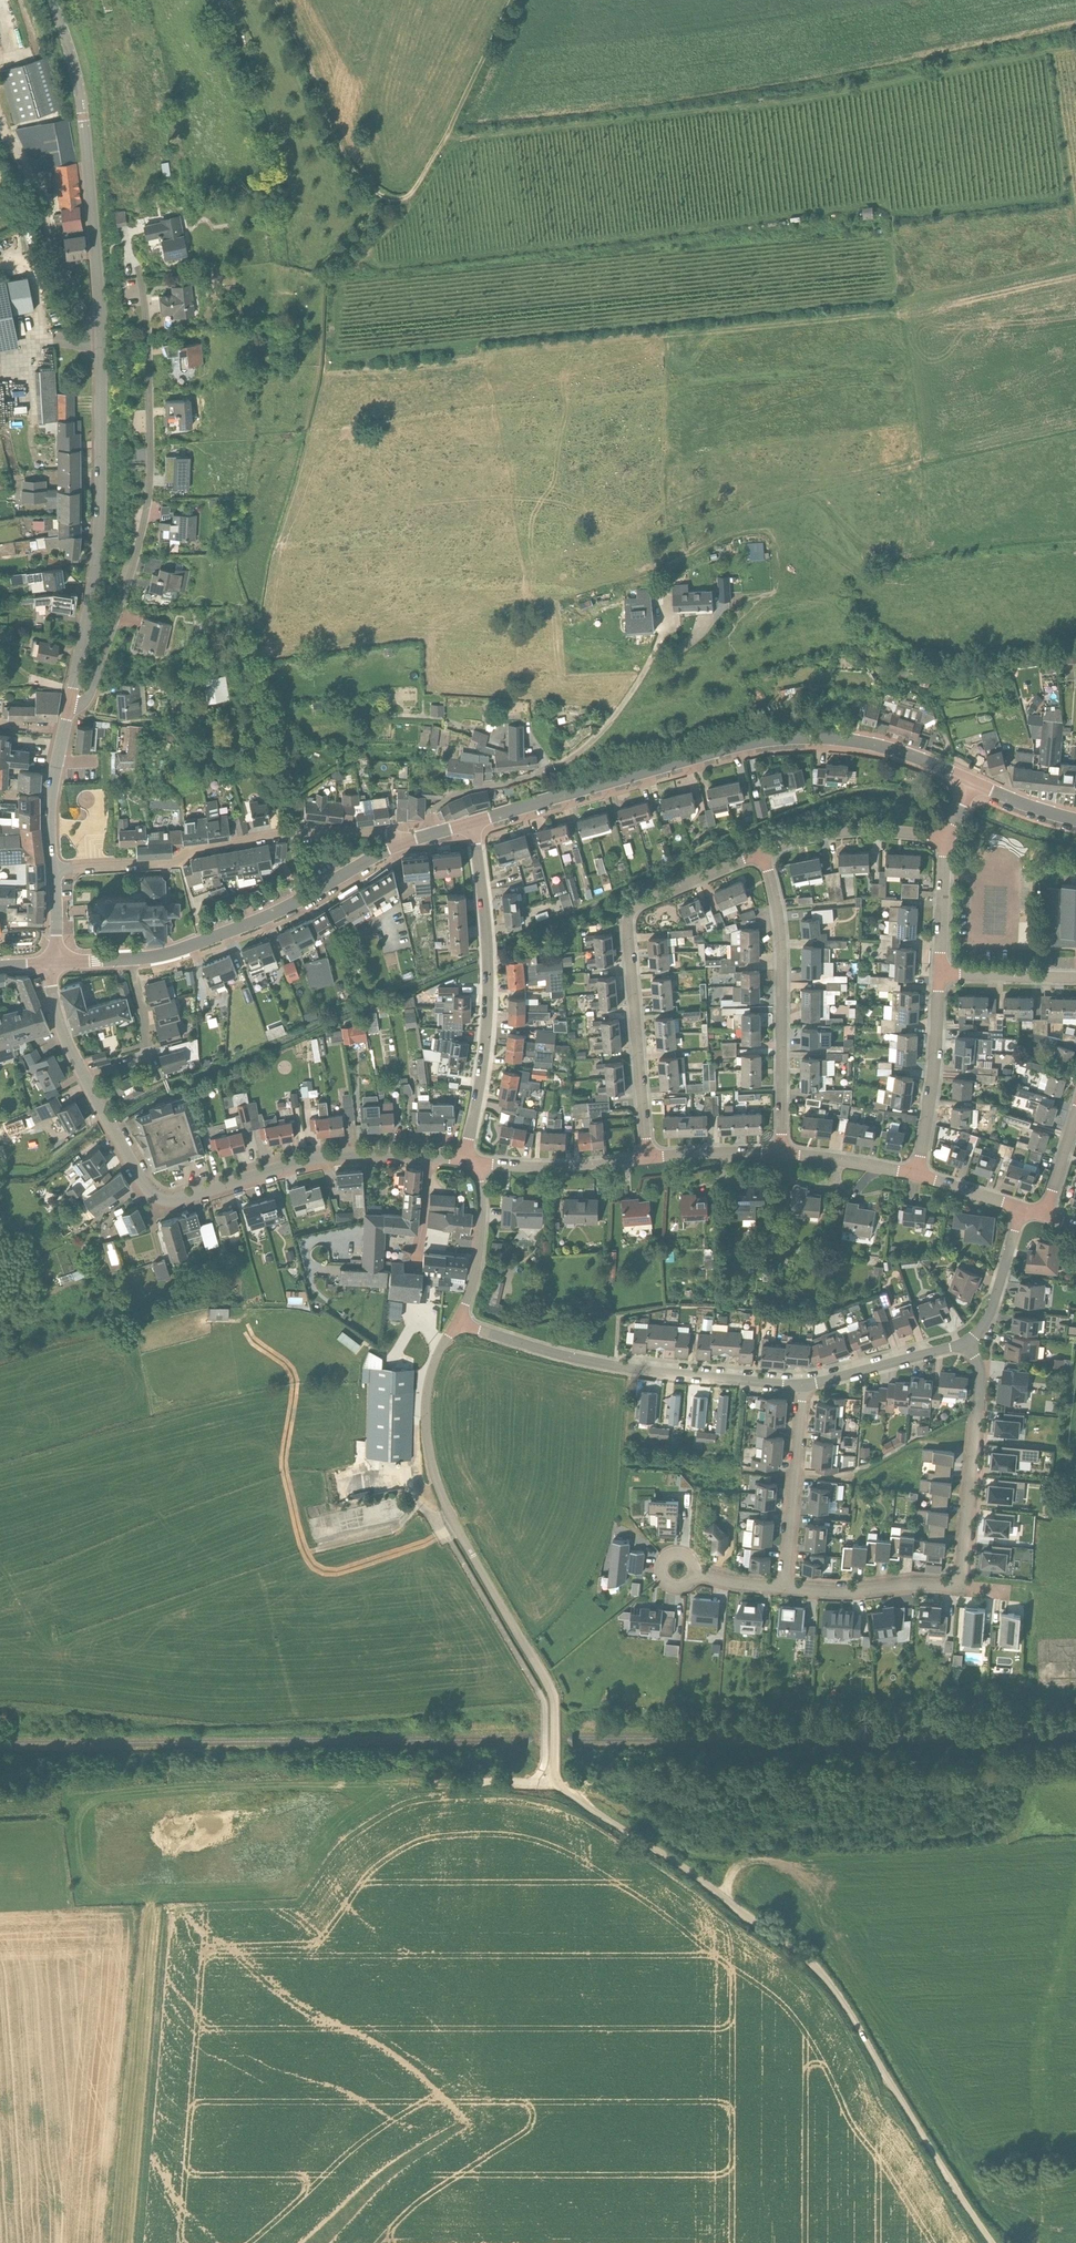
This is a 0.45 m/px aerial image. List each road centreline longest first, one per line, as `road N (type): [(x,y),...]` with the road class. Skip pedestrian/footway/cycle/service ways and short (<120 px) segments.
road 1 (unclassified): [(991,2242),(824,1977),(559,1786),(552,1693),(447,1508)]
road 2 (tertiary): [(53,870),(51,797),(98,554),(101,341),(85,117),(51,0)]
road 3 (residential): [(465,1160),(333,1156),(181,1200),(151,1196),(65,1039),(48,964)]
road 4 (track): [(566,1791),(598,1798),(693,1856),(749,1858),(998,1843),(1021,1827),(1034,1787),(1075,1777)]
road 5 (tertiary): [(471,824),(778,741),(876,747),(974,783)]
road 6 (residential): [(647,1160),(628,920),(632,911),(760,855)]
road 7 (unclassified): [(53,870),(172,862),(193,851),(298,833),(387,833),(404,843)]
road 8 (residential): [(459,1324),(622,1370),(800,1387)]
road 9 (residential): [(471,824),(488,993),(465,1160)]
road 10 (residential): [(777,1154),(775,906),(760,855)]
road 11 (tertiary): [(130,959),(249,925),(404,843)]
road 12 (track): [(402,199),(372,191),(352,170),(274,0)]
road 13 (residential): [(959,1587),(980,1369),(967,1345)]
road 14 (track): [(402,199),(456,121),(512,0)]
road 15 (residential): [(785,1589),(800,1387)]
road 16 (residential): [(916,1175),(936,975)]
road 17 (residential): [(447,1508),(426,1406),(436,1359),(459,1324)]
road 18 (residential): [(760,855),(830,830),(887,829),(945,841)]
road 19 (residential): [(785,1589),(959,1587)]
road 20 (residential): [(800,1387),(967,1345)]
road 21 (residential): [(478,1162),(585,1167),(647,1160)]
road 22 (residential): [(459,1324),(479,1262),(478,1162)]
road 23 (residential): [(967,1345),(989,1318),(1021,1209)]
road 24 (track): [(0,264),(28,268),(53,342),(92,331)]
road 25 (residential): [(777,1154),(916,1175)]
road 26 (residential): [(1075,978),(936,975)]
road 27 (residential): [(936,975),(945,841)]
road 28 (residential): [(647,1160),(777,1154)]

